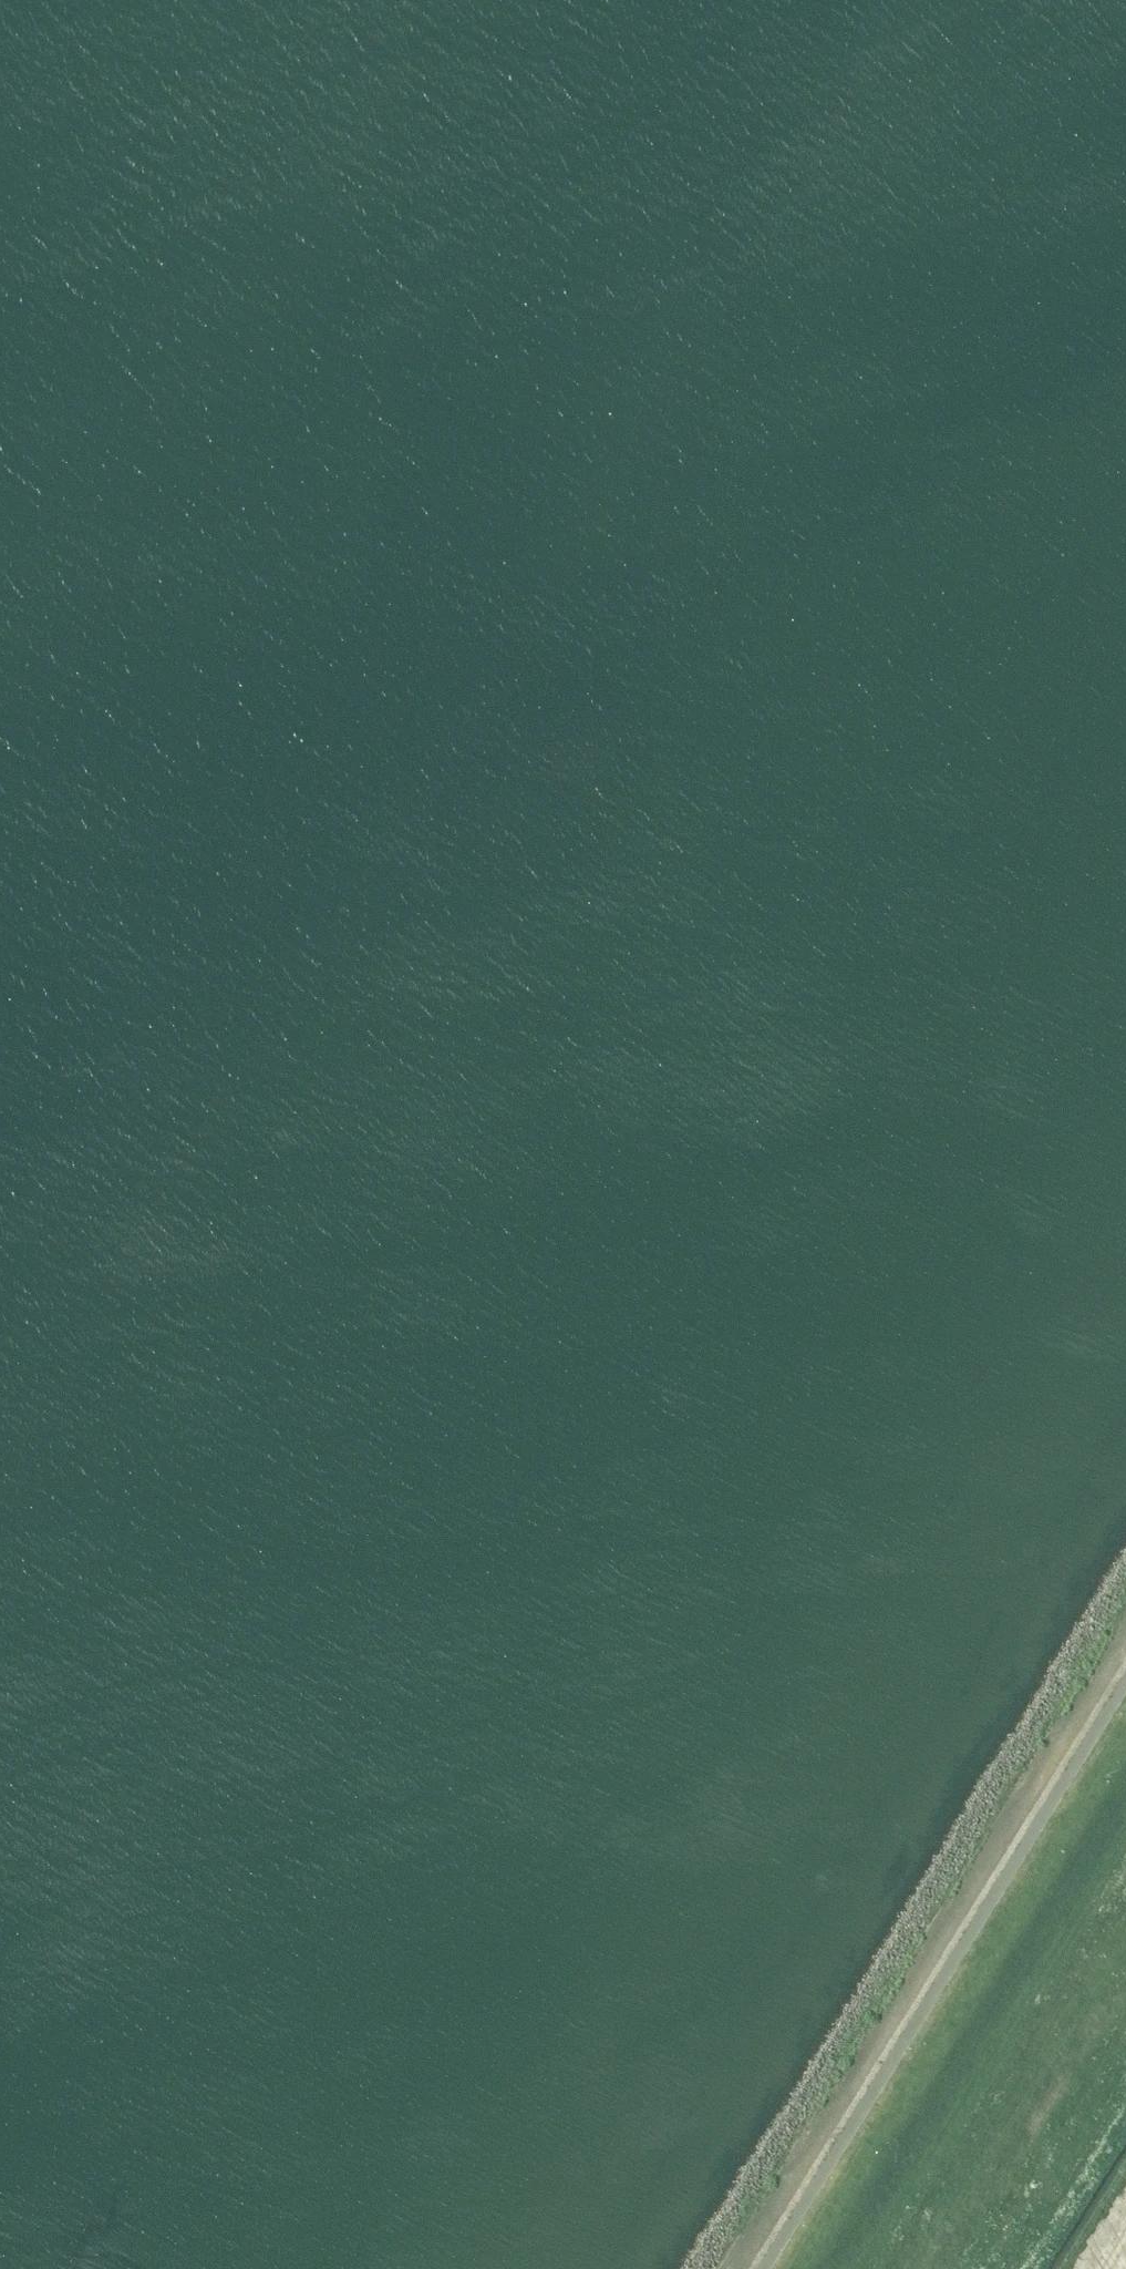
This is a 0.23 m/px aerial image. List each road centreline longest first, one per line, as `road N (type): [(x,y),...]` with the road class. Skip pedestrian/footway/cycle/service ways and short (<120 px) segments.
road 1 (unclassified): [(763,2268),(1125,1682)]

